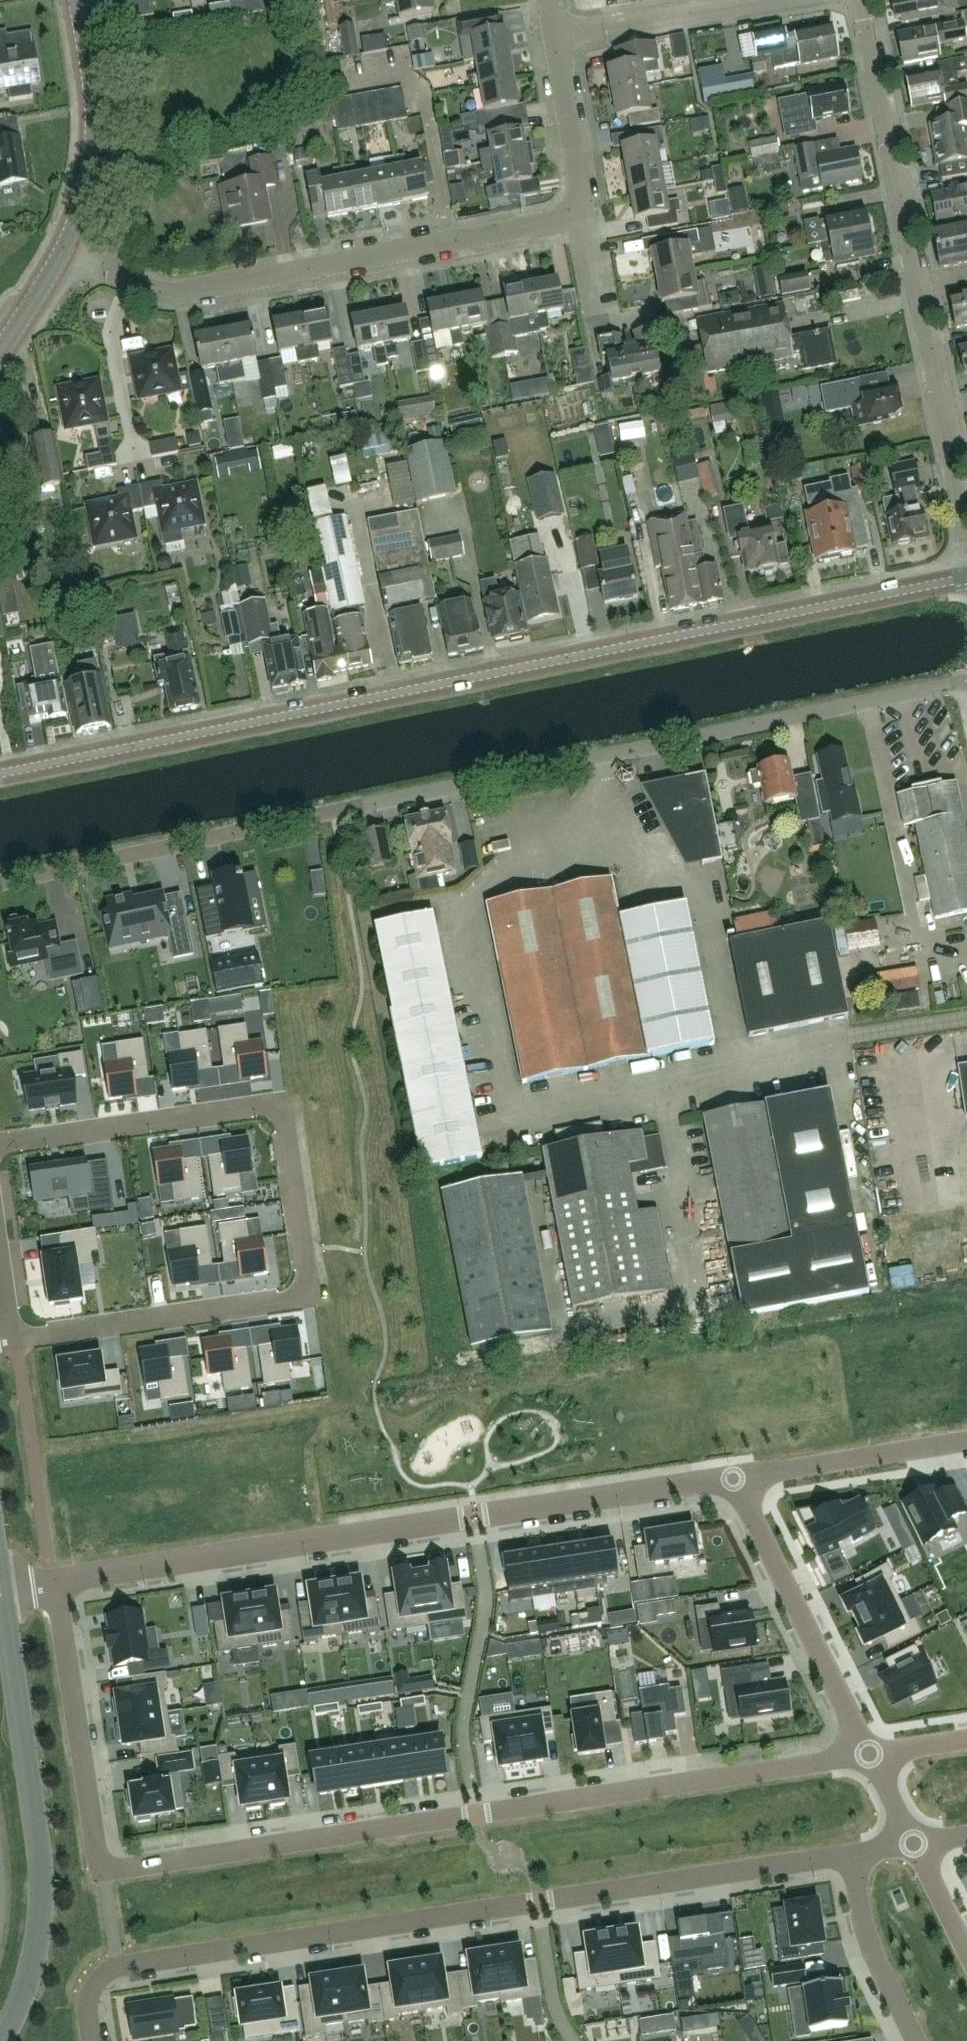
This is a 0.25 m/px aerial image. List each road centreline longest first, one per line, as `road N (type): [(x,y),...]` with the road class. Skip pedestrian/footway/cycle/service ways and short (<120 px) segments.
road 1 (residential): [(869,1752),(101,1871),(56,1581)]
road 2 (unclassified): [(0,881),(966,681)]
road 3 (tertiary): [(0,776),(966,579)]
road 4 (residential): [(851,1854),(110,1968),(88,2002),(93,2040)]
road 5 (residential): [(14,1339),(281,1303),(298,1295),(306,1274),(286,1128),(273,1107),(0,1144)]
road 6 (residential): [(56,1581),(734,1476)]
road 7 (residential): [(966,528),(861,0)]
road 8 (tertiary): [(1,2040),(32,1968),(40,1906),(3,1587)]
road 9 (residential): [(130,280),(187,294),(570,215)]
road 10 (residential): [(734,1476),(869,1752)]
road 11 (tertiary): [(70,243),(94,135),(76,0)]
road 12 (residential): [(734,1476),(966,1439)]
road 13 (residential): [(554,37),(766,0)]
road 14 (residential): [(915,2040),(869,1942),(851,1854)]
road 15 (residential): [(137,464),(112,339),(130,280)]
road 16 (residential): [(570,215),(577,179),(554,37)]
road 17 (tertiary): [(0,347),(70,243)]
road 18 (residential): [(912,1843),(966,1955)]
road 19 (residential): [(600,332),(582,231),(570,215)]

